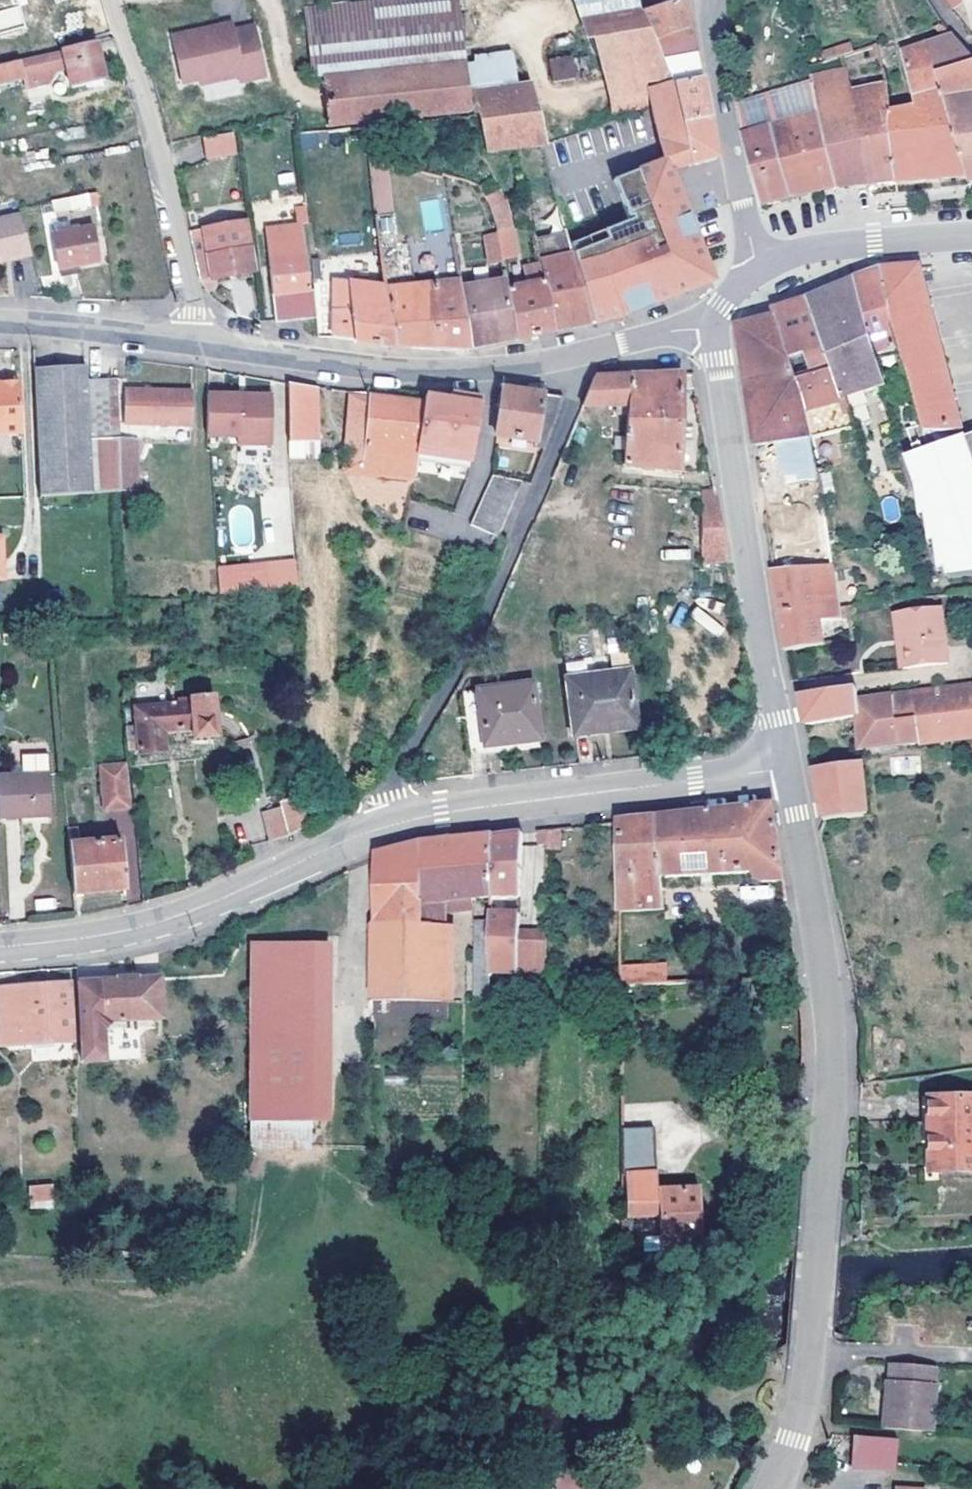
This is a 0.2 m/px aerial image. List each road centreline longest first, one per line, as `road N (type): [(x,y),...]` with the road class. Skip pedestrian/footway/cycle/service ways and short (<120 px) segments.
road 1 (tertiary): [(789,774),(824,976),(831,1094),(803,1396),(773,1488)]
road 2 (residential): [(394,822),(391,777),(466,655),(558,439),(576,360)]
road 3 (tertiary): [(714,321),(789,774)]
road 4 (tertiary): [(0,947),(76,940),(193,912),(394,822)]
road 5 (tertiary): [(394,822),(789,774)]
road 6 (residential): [(576,360),(439,371),(195,341)]
road 7 (residential): [(112,0),(189,271),(195,341)]
road 8 (residential): [(707,0),(755,271)]
road 9 (tertiary): [(971,233),(847,246),(755,271)]
road 10 (residential): [(195,341),(0,321)]
road 11 (residential): [(714,321),(576,360)]

